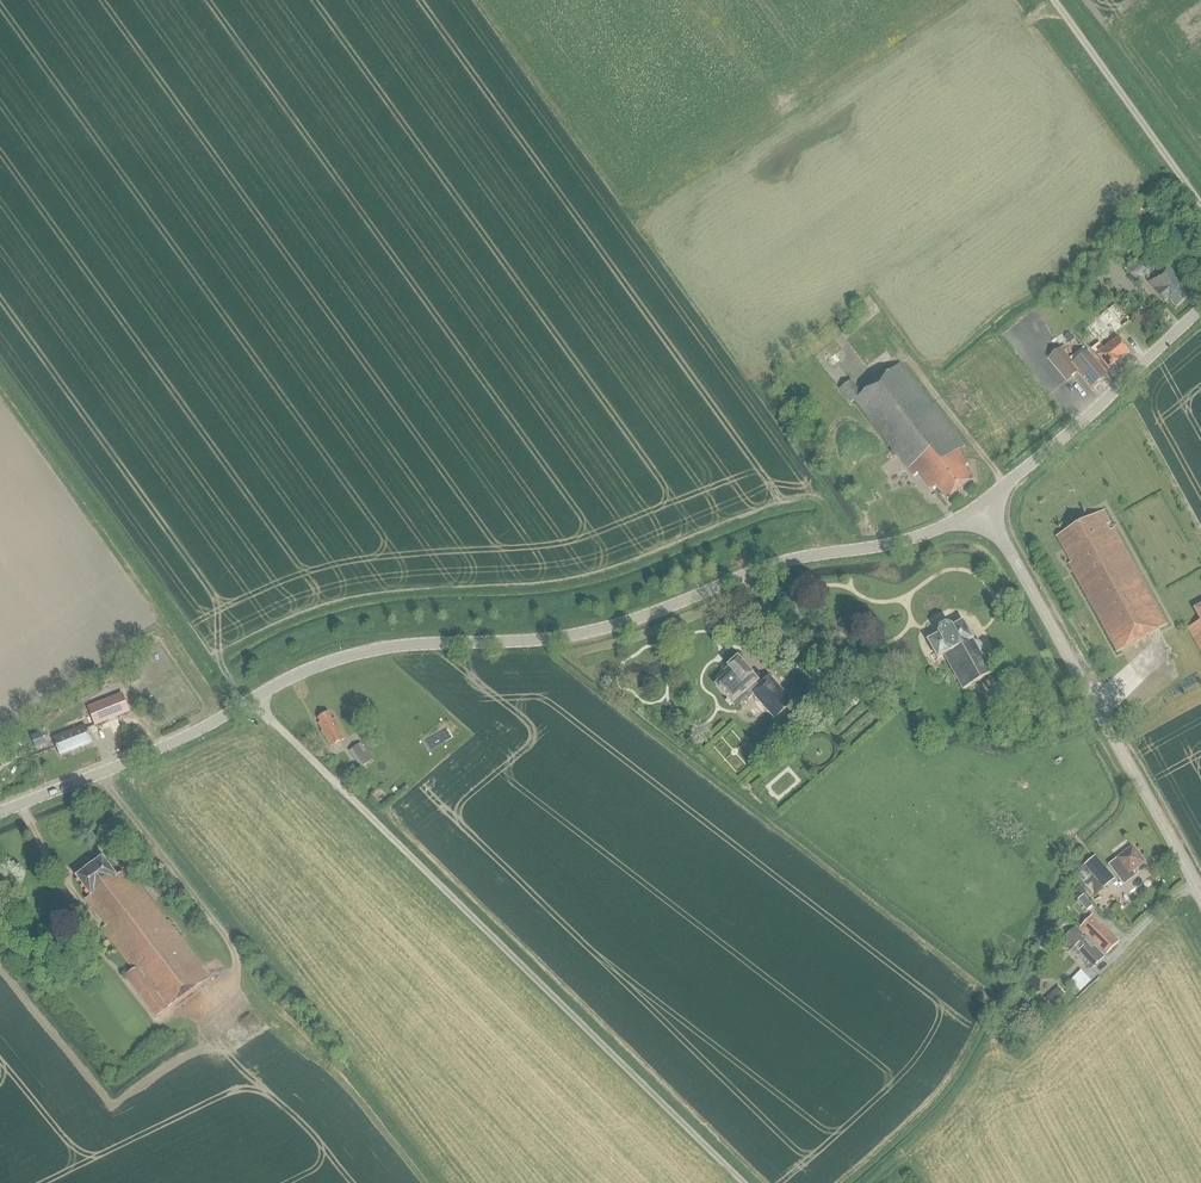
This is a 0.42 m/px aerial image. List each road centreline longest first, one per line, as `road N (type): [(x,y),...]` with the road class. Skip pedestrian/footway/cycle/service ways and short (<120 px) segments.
road 1 (tertiary): [(0,813),(161,750),(326,663),(397,647),(594,632),(783,561),(905,541),(981,504)]
road 2 (tertiary): [(1200,895),(981,504)]
road 3 (tertiary): [(981,504),(1085,422),(1200,312)]
road 4 (unclassified): [(1200,202),(1055,0)]

